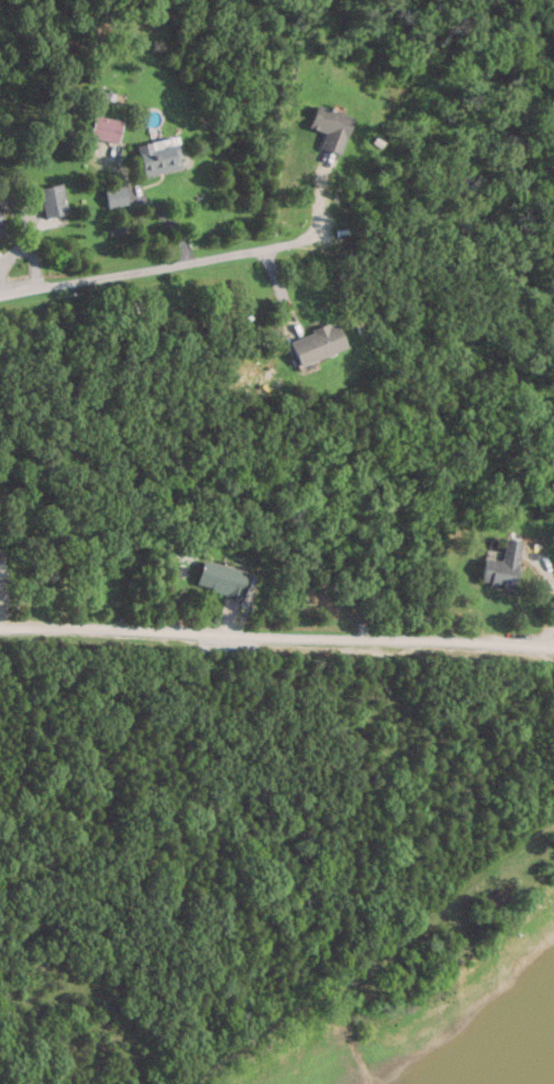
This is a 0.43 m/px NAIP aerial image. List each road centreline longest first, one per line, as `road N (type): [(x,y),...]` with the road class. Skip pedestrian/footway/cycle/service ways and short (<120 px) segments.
road 1 (residential): [(0,628),(547,648)]
road 2 (residential): [(174,1083),(342,988),(553,826)]
road 3 (residential): [(0,295),(308,239)]

